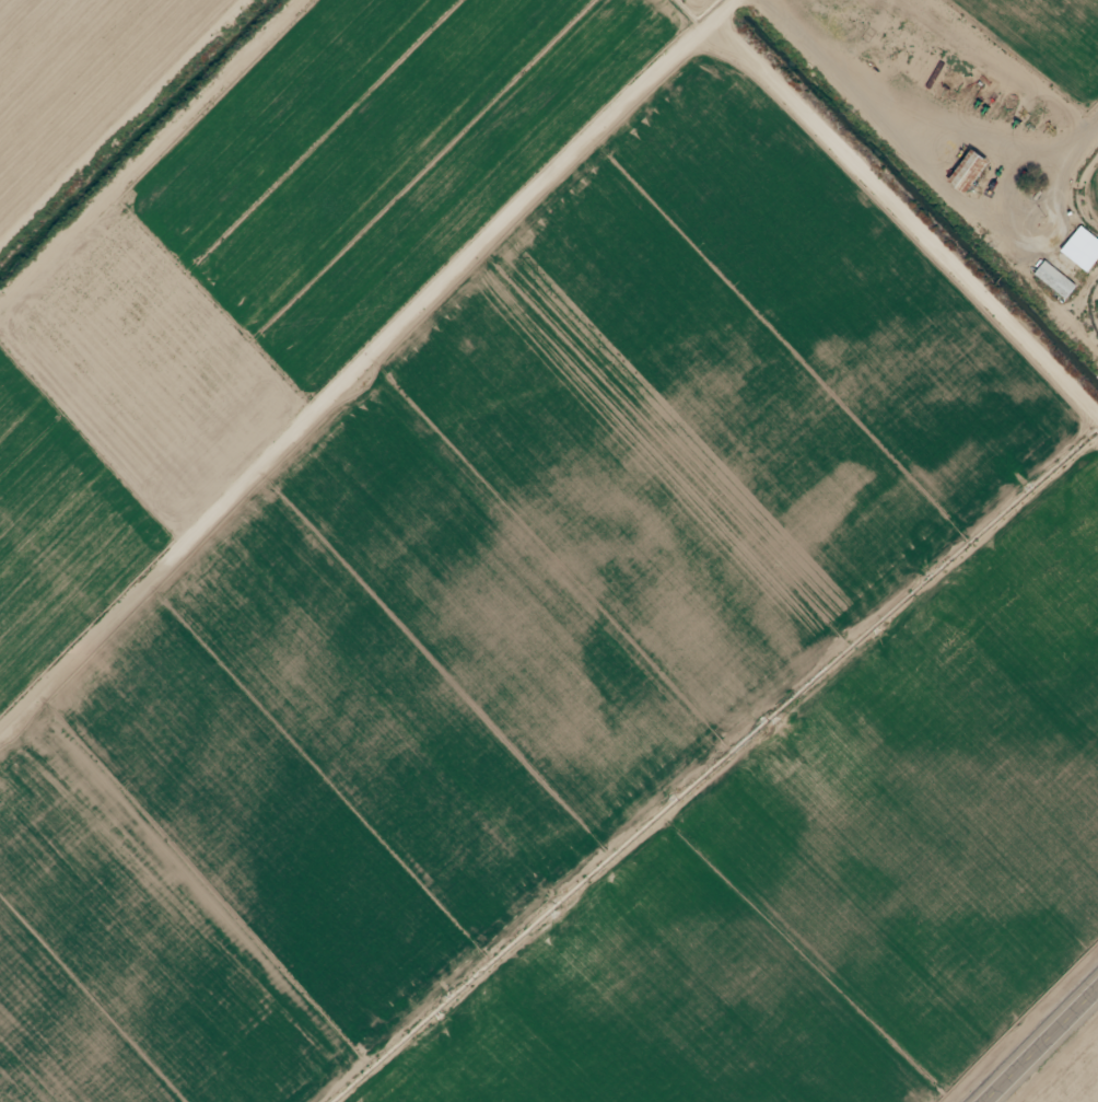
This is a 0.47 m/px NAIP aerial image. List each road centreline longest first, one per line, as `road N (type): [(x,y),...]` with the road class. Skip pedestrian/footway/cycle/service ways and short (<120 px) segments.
road 1 (track): [(679,0),(1097,418)]
road 2 (track): [(0,377),(378,0)]
road 3 (secondary): [(997,1101),(1097,1002)]

